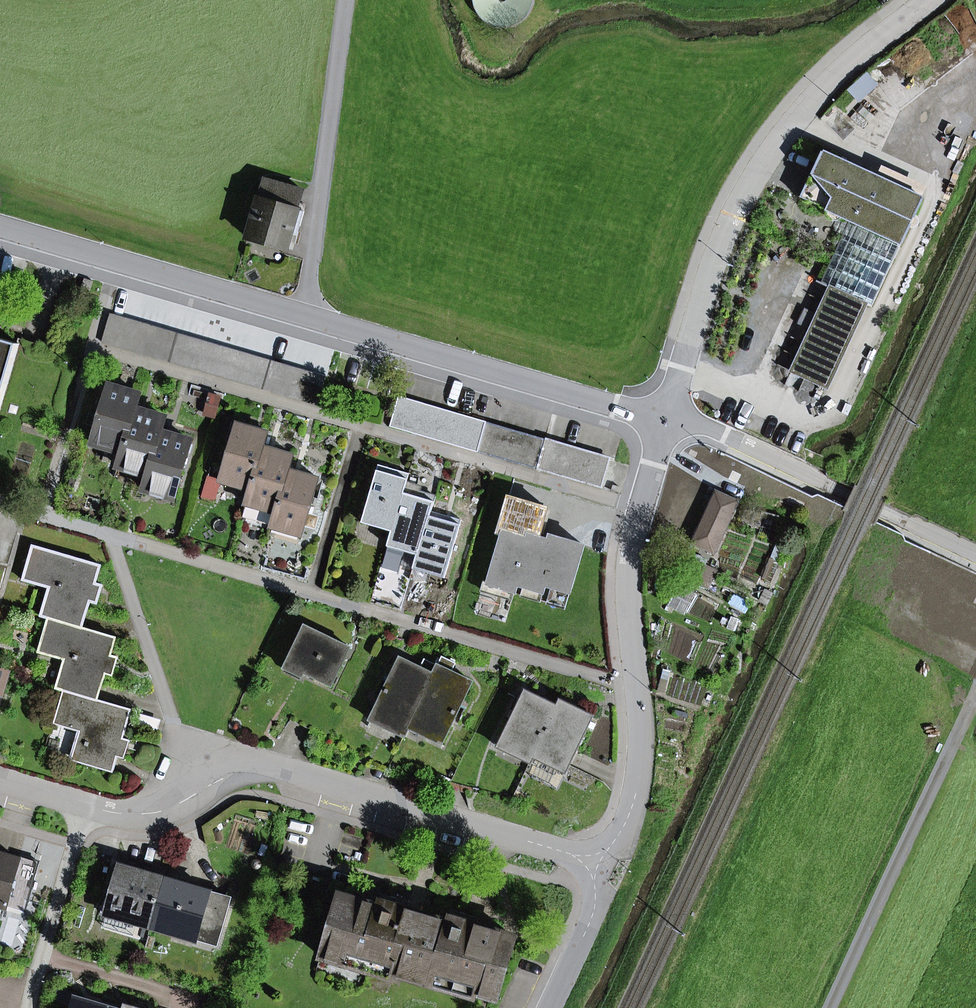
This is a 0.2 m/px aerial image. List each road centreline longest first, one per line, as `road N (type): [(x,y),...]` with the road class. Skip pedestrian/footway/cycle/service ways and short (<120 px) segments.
road 1 (residential): [(0,231),(667,421)]
road 2 (residential): [(636,688),(0,501)]
road 3 (residential): [(88,804),(124,814),(161,810),(251,769),(340,787),(600,863)]
road 4 (residential): [(932,0),(822,87),(735,209),(705,279),(667,421)]
road 5 (track): [(834,1007),(975,699)]
road 6 (residential): [(667,421),(727,436),(975,556)]
road 7 (residential): [(667,421),(632,537),(636,688)]
road 8 (residential): [(88,804),(30,1007)]
road 9 (residential): [(636,688),(632,808),(600,863)]
road 10 (residential): [(600,863),(592,917),(549,1007)]

